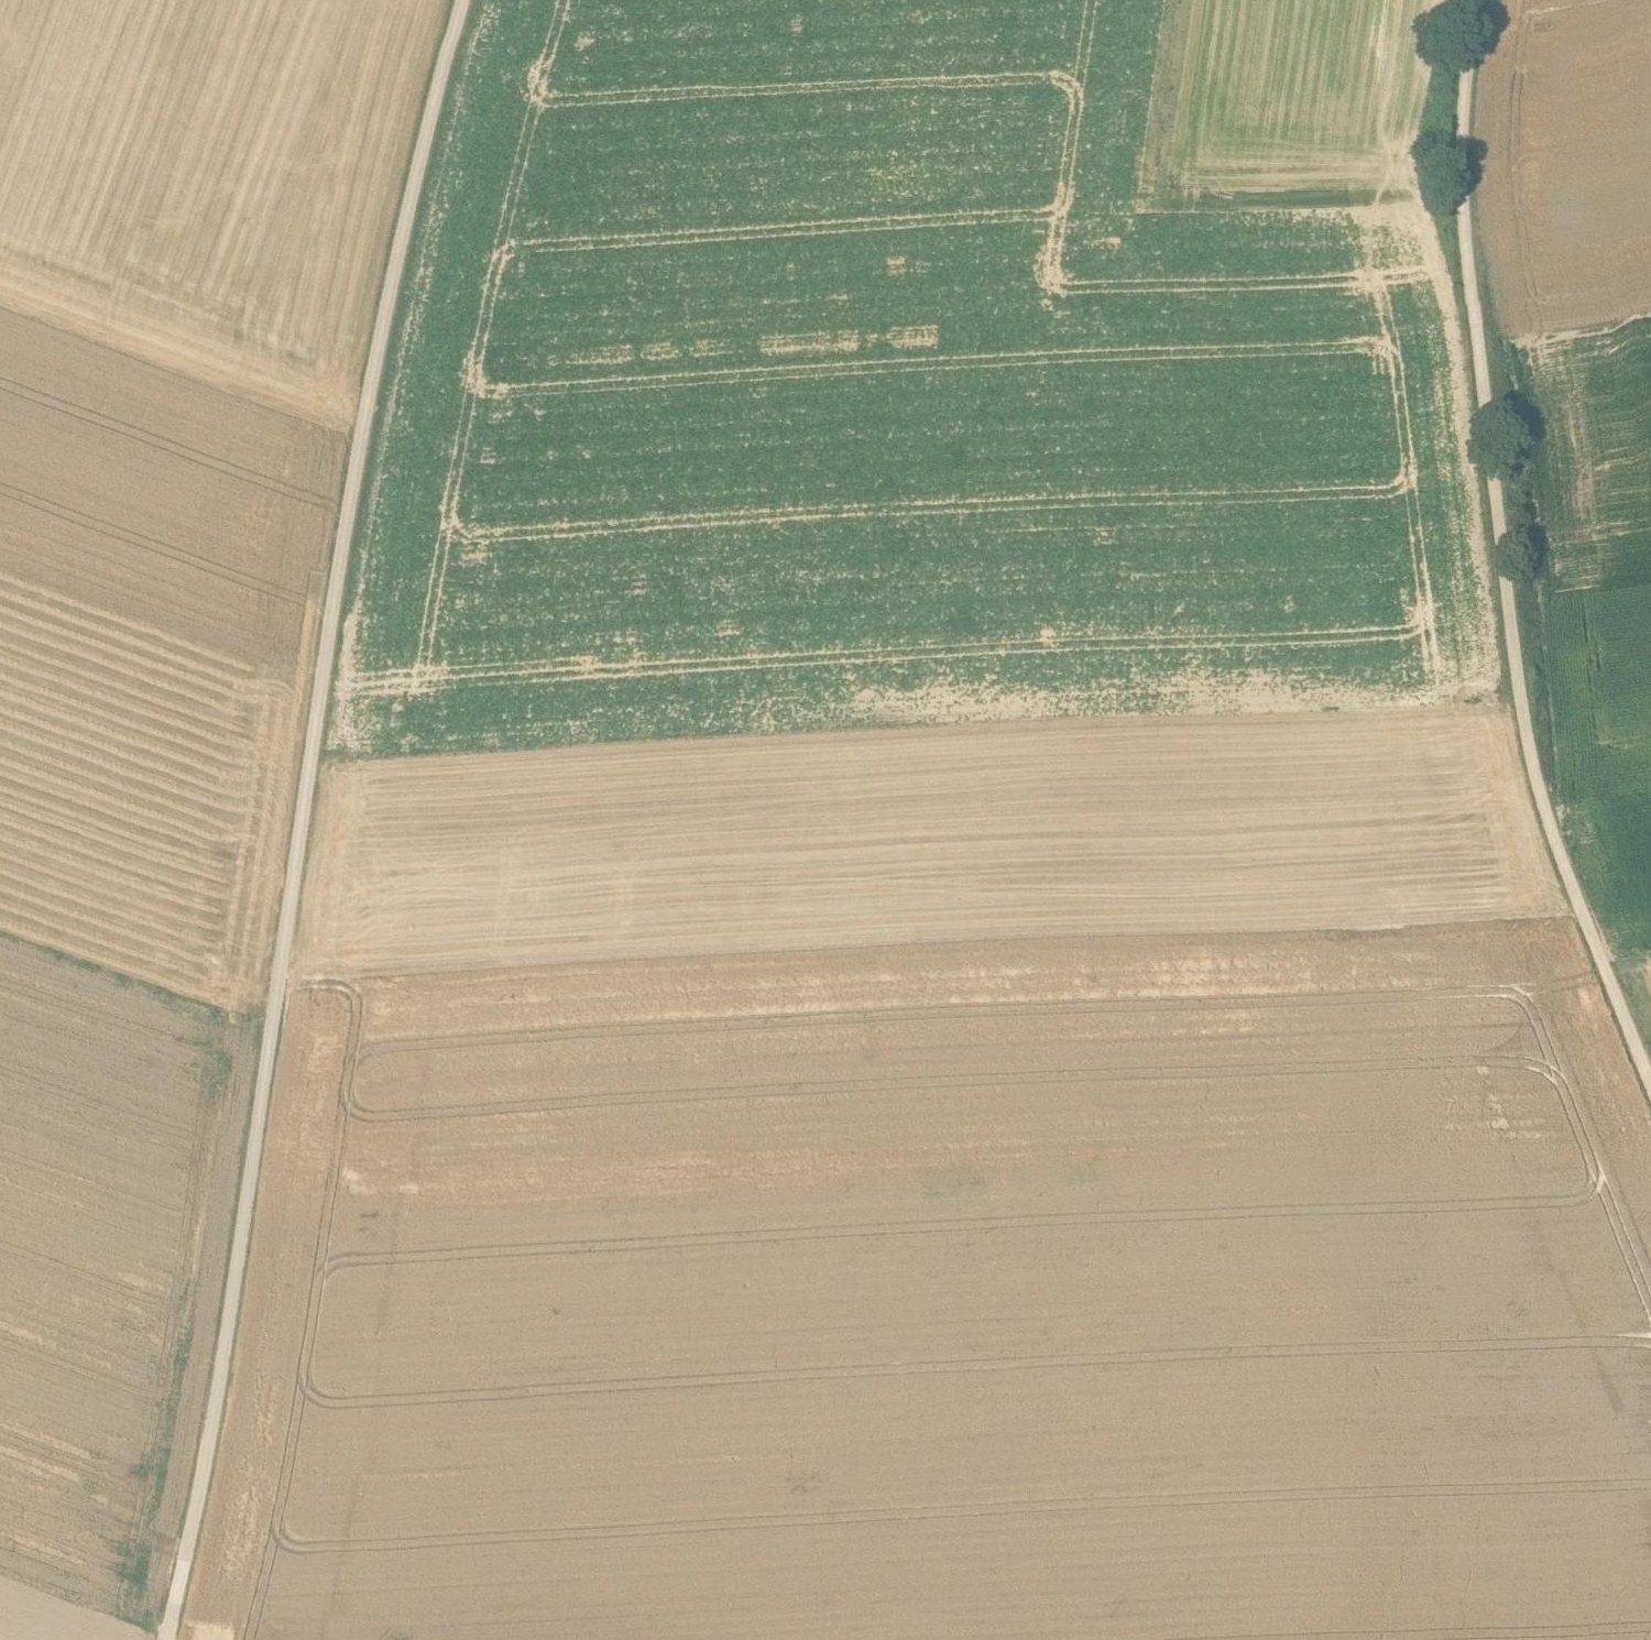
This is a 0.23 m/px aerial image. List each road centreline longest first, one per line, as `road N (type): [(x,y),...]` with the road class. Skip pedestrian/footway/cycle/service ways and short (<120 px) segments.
road 1 (unclassified): [(172,1639),(200,1552),(427,93),(456,0)]
road 2 (unclassified): [(1484,0),(1463,154),(1541,792),(1650,1073)]

